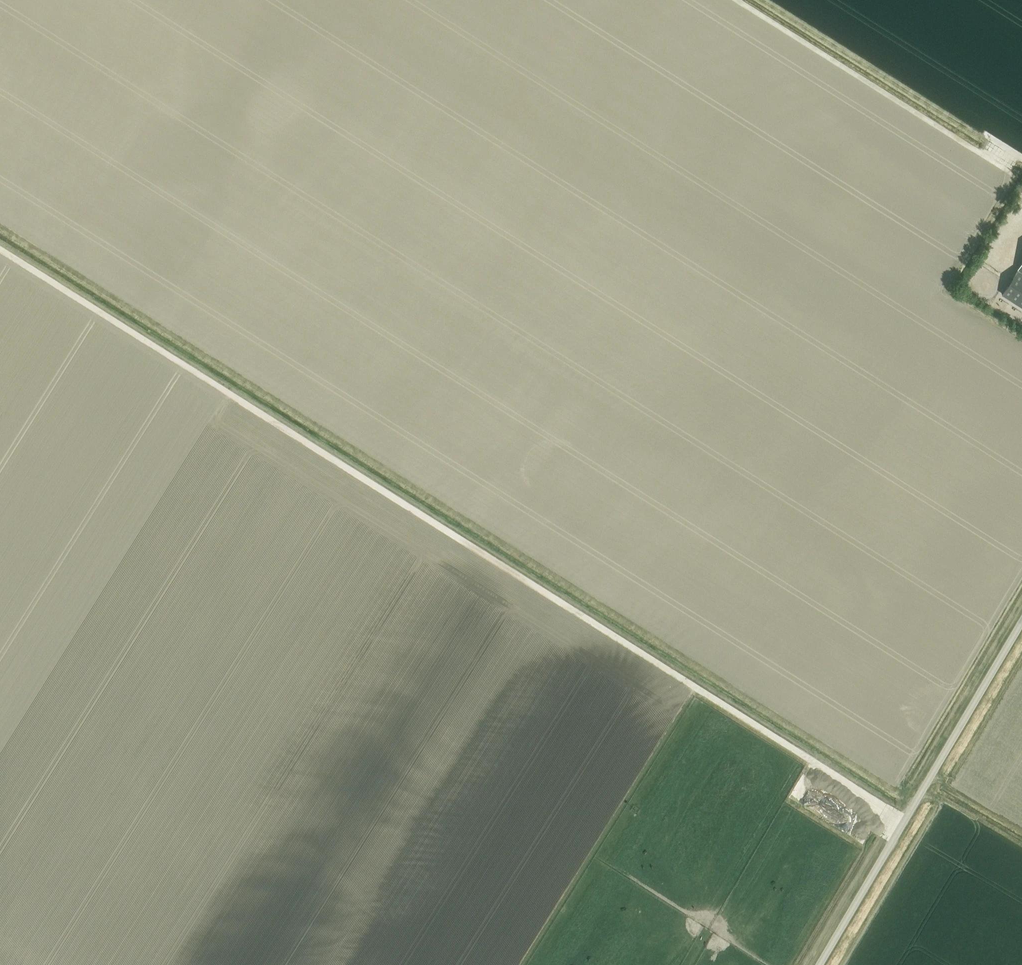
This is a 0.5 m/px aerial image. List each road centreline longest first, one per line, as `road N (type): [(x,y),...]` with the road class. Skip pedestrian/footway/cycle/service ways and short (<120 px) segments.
road 1 (unclassified): [(821,964),(1021,624)]

